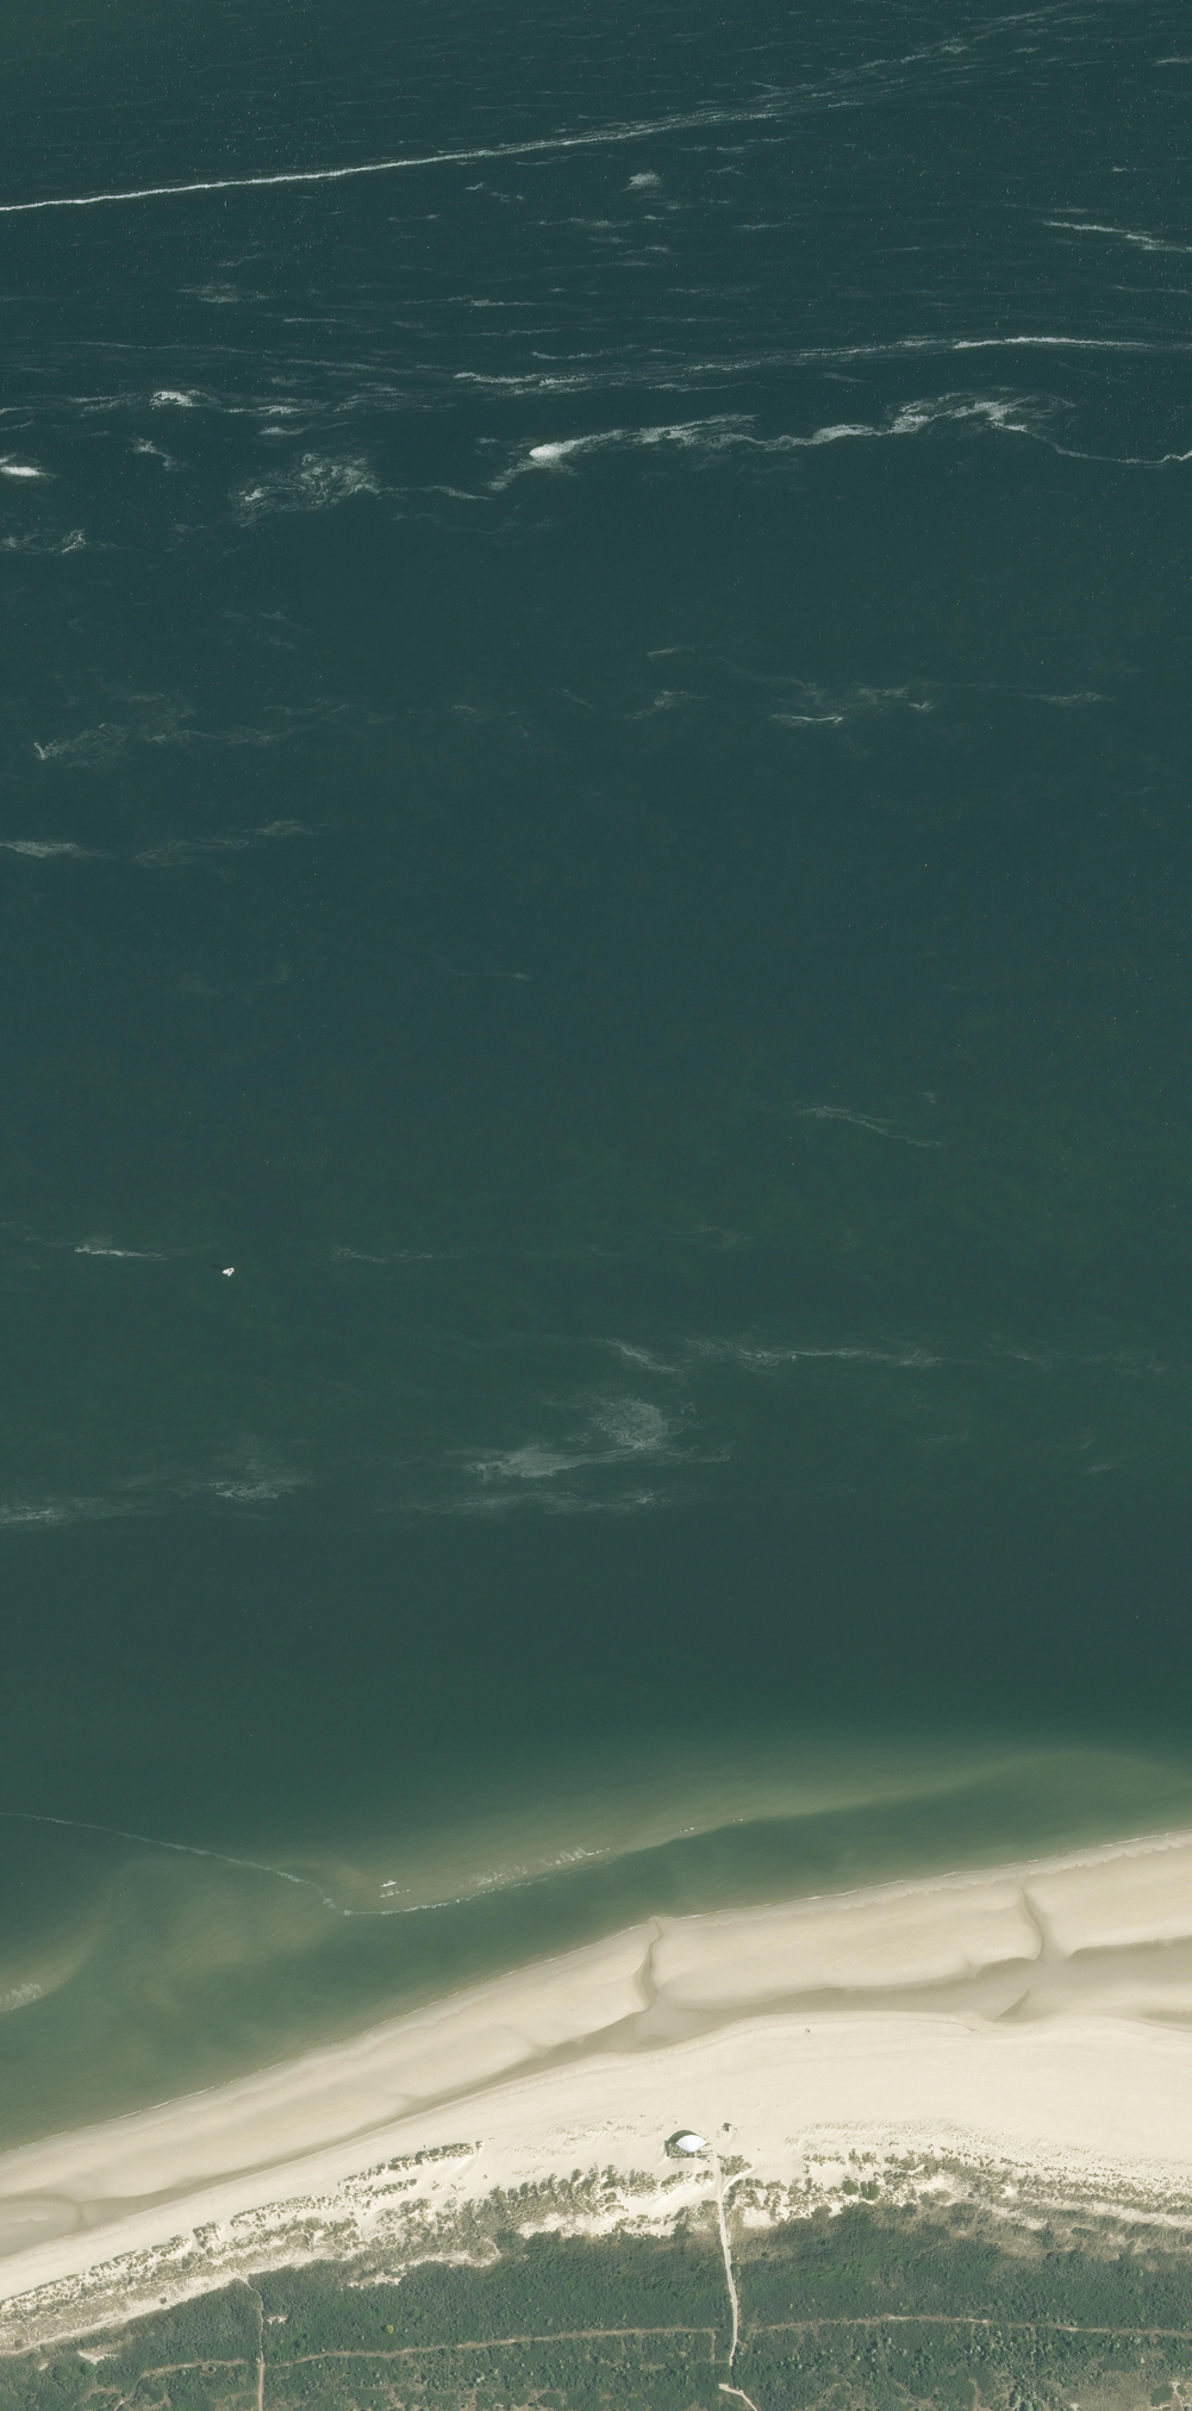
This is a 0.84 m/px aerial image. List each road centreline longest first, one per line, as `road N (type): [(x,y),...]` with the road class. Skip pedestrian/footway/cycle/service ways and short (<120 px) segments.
road 1 (track): [(261,2410),(264,2300),(222,2252)]

